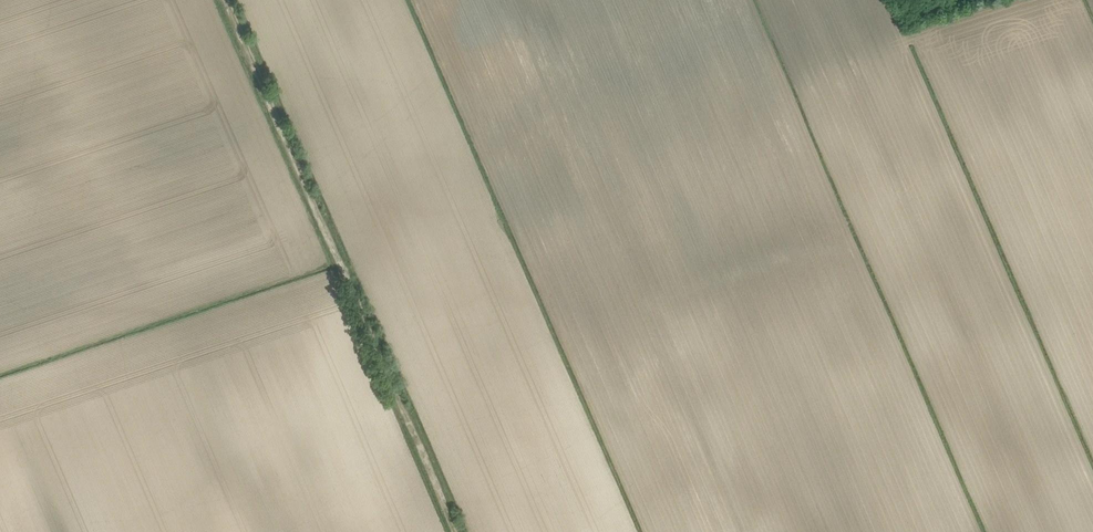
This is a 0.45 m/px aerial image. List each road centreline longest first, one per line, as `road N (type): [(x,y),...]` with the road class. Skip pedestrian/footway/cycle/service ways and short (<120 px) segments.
road 1 (track): [(457,531),(227,0)]

